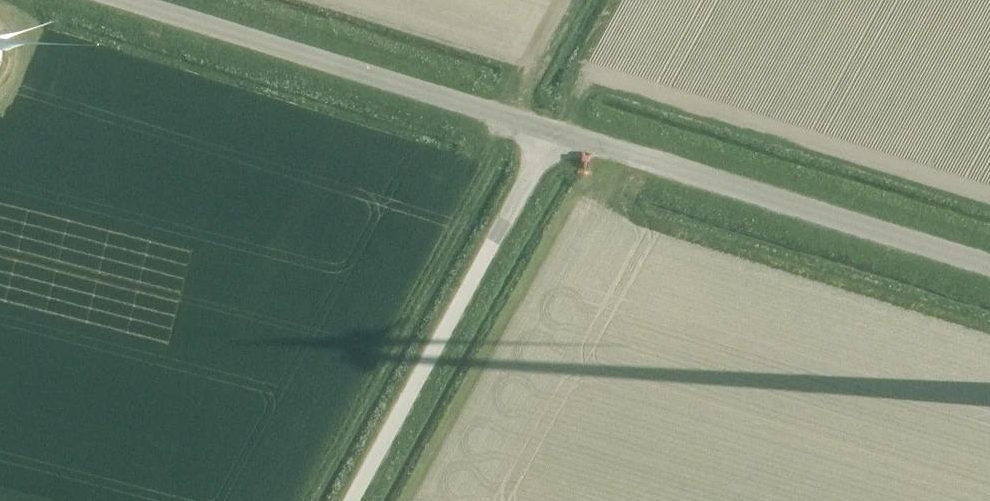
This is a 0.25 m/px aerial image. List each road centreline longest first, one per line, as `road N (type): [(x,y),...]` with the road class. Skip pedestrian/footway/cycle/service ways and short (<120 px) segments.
road 1 (unclassified): [(557,134),(119,0)]
road 2 (unclassified): [(989,266),(557,134)]
road 3 (unclassified): [(354,500),(557,134)]

